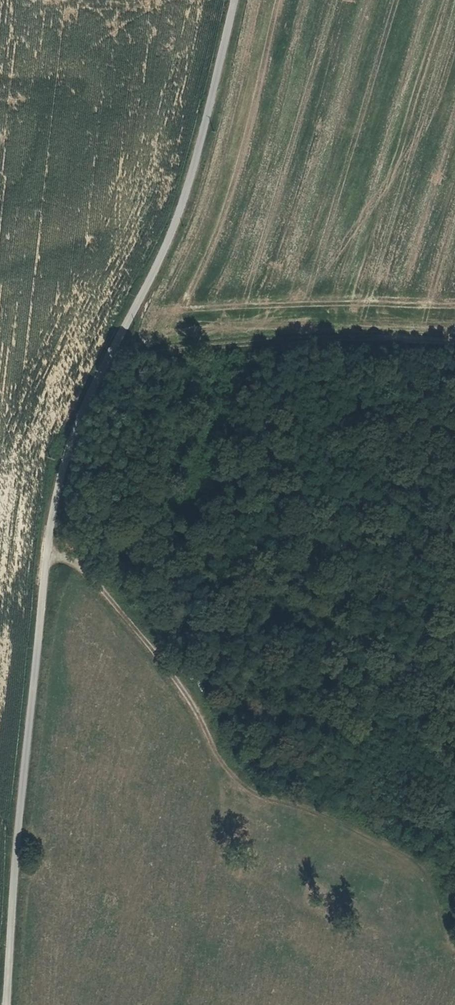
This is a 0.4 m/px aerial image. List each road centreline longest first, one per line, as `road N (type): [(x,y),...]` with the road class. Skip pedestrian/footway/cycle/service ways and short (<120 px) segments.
road 1 (unclassified): [(234,0),(182,201),(67,454),(46,550),(5,1004)]
road 2 (track): [(46,550),(102,591),(184,687),(216,750),(230,863),(392,944)]
road 3 (track): [(115,346),(156,356),(284,343),(454,344)]

